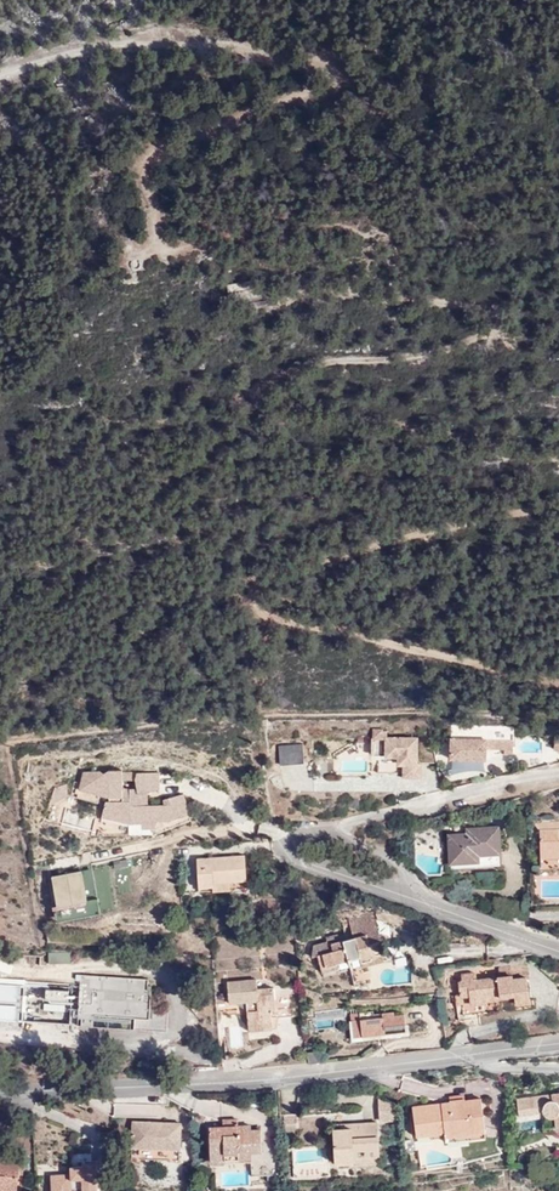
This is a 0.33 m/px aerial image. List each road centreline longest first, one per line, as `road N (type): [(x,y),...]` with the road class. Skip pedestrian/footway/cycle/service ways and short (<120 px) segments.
road 1 (track): [(287,289),(343,289),(527,318),(524,326),(442,351),(255,385),(258,397),(296,413),(558,460)]
road 2 (track): [(0,82),(74,56),(175,37),(217,40),(273,63),(312,64),(325,76),(316,95),(168,153),(150,168),(162,254),(143,272)]
road 3 (track): [(558,506),(471,520),(273,573),(257,592),(268,611),(558,680)]
road 4 (residential): [(558,948),(297,855),(294,841),(311,828),(558,772)]
road 5 (residential): [(0,1098),(558,1041)]
road 6 (track): [(0,742),(291,713),(473,712),(558,726)]
road 7 (track): [(213,1081),(164,979),(144,967),(37,974),(0,967)]

